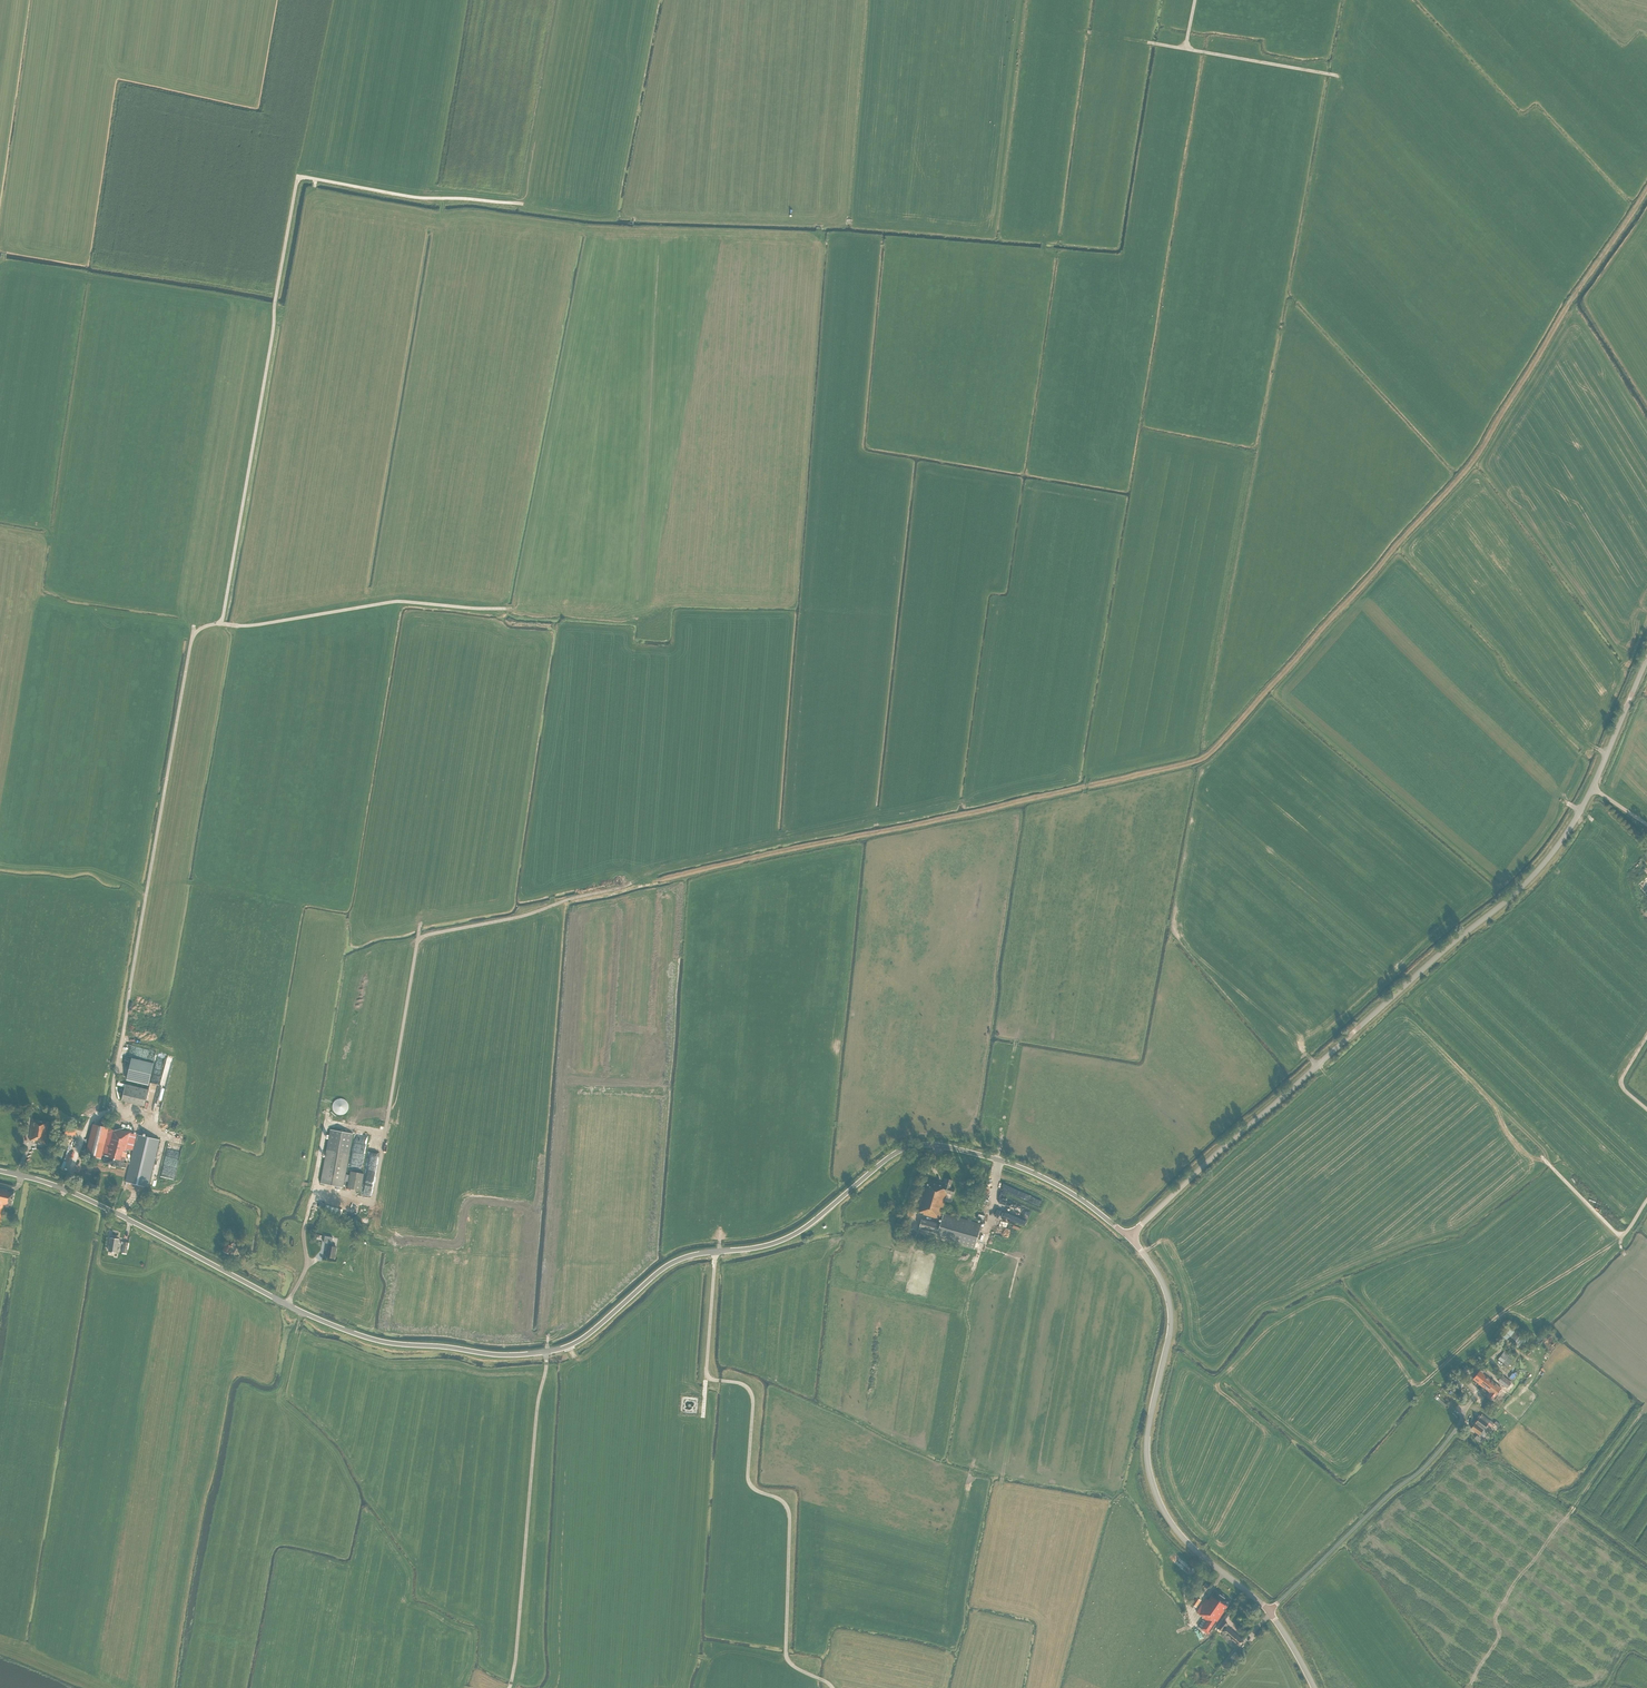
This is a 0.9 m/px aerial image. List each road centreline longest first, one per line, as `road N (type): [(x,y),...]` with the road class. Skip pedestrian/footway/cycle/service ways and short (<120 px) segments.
road 1 (tertiary): [(1129,1238),(1538,871),(1592,788),(1646,658)]
road 2 (track): [(88,1125),(116,1110),(194,625),(177,611),(58,587),(55,539),(44,524)]
road 3 (tertiary): [(546,1352),(583,1338),(677,1260),(796,1233),(914,1146),(1023,1168),(1129,1238)]
road 4 (track): [(221,624),(297,181),(432,200)]
road 5 (tertiary): [(546,1352),(494,1354),(365,1337),(78,1195),(0,1171)]
road 6 (tertiary): [(1269,1611),(1186,1541),(1157,1495),(1147,1438),(1169,1307),(1159,1276),(1129,1238)]
road 7 (track): [(193,635),(209,625),(394,602),(513,609)]
road 8 (unclassified): [(1473,1393),(1461,1427),(1423,1472),(1269,1611)]

